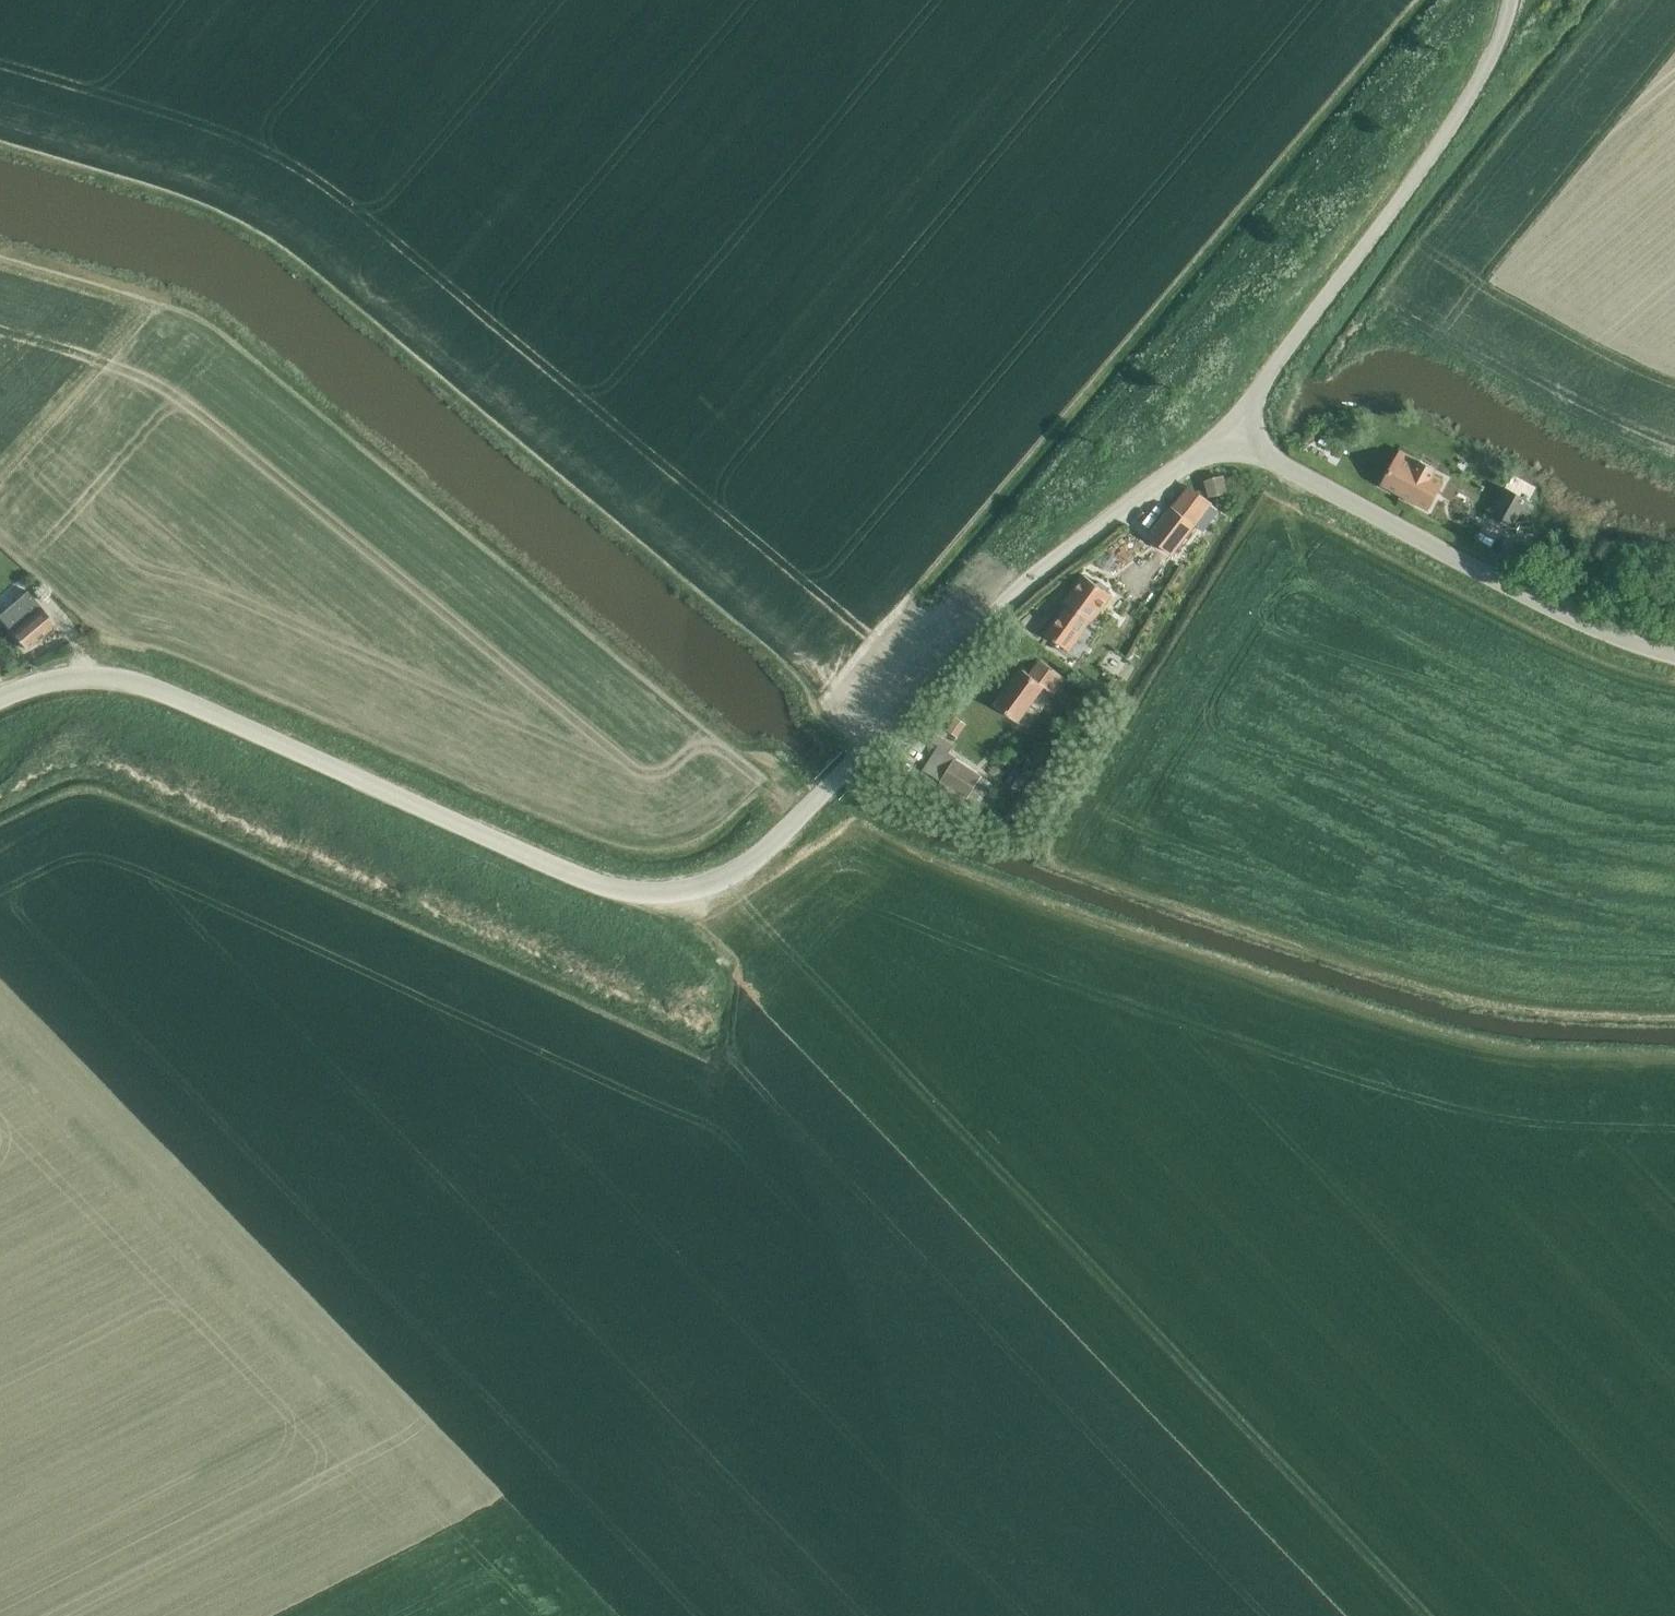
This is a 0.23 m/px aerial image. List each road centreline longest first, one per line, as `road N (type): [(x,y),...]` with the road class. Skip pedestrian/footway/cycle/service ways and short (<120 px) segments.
road 1 (unclassified): [(0,697),(54,678),(148,686),(563,871),(657,896),(693,888),(757,856),(1039,571),(1229,432)]
road 2 (unclassified): [(1229,432),(1483,77),(1508,0)]
road 3 (unclassified): [(1674,659),(1551,608),(1229,432)]

